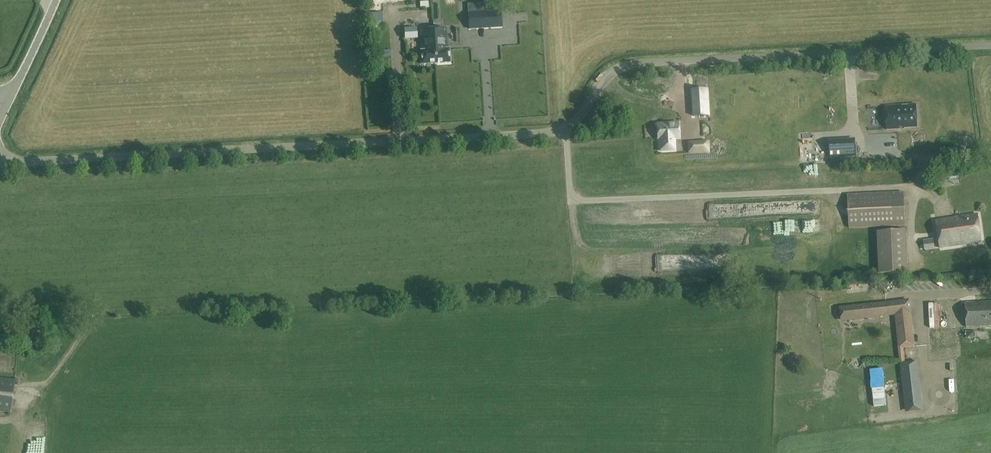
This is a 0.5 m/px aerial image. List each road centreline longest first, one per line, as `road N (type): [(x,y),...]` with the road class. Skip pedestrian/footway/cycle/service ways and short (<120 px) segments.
road 1 (unclassified): [(0,160),(545,132),(571,125),(608,74),(632,63),(990,45)]

